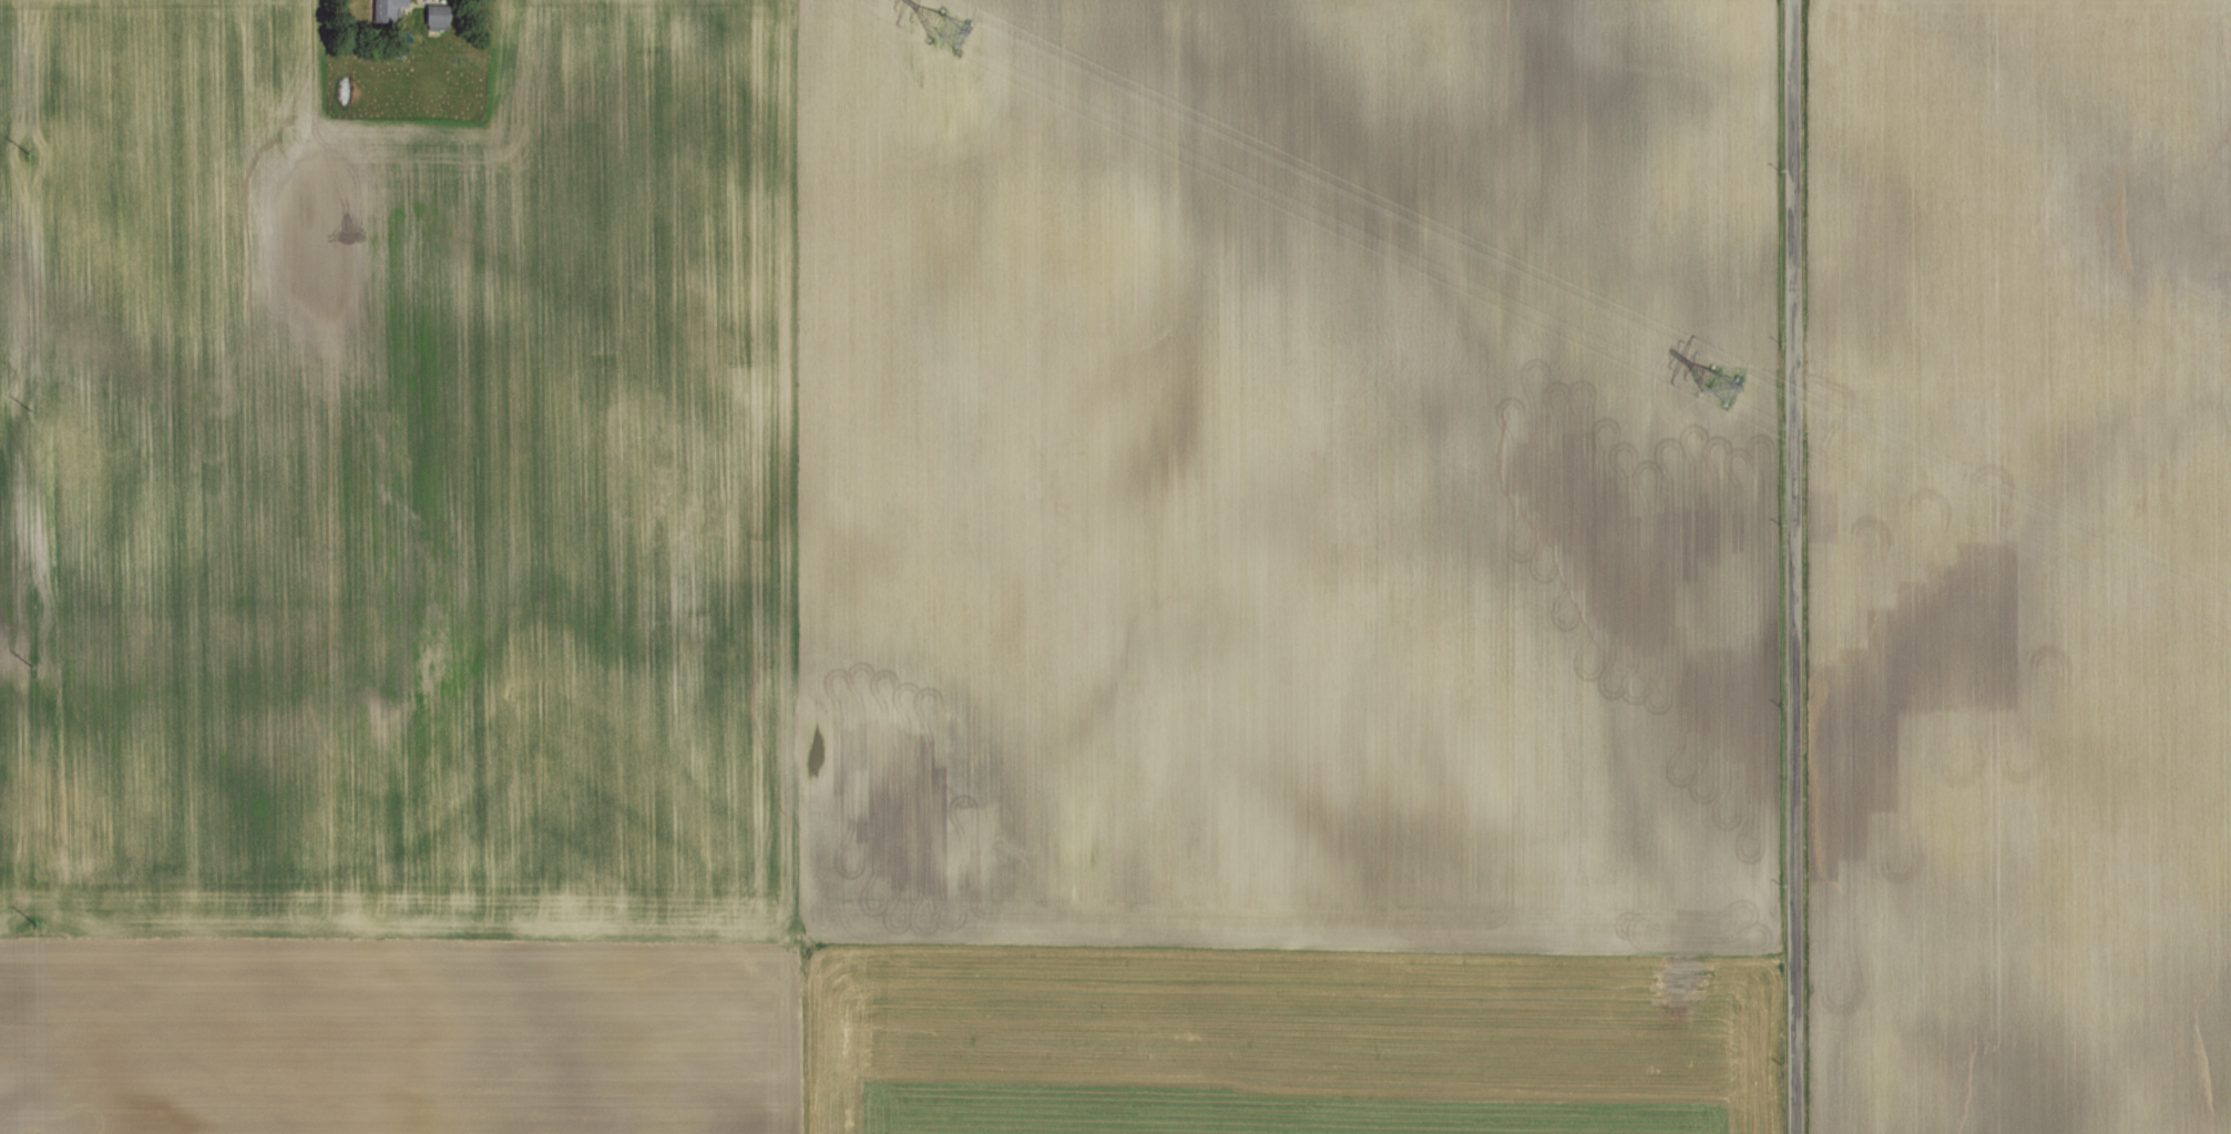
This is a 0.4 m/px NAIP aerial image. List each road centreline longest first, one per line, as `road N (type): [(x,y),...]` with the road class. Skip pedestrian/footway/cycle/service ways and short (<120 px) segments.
road 1 (residential): [(1790,1133),(1789,0)]

